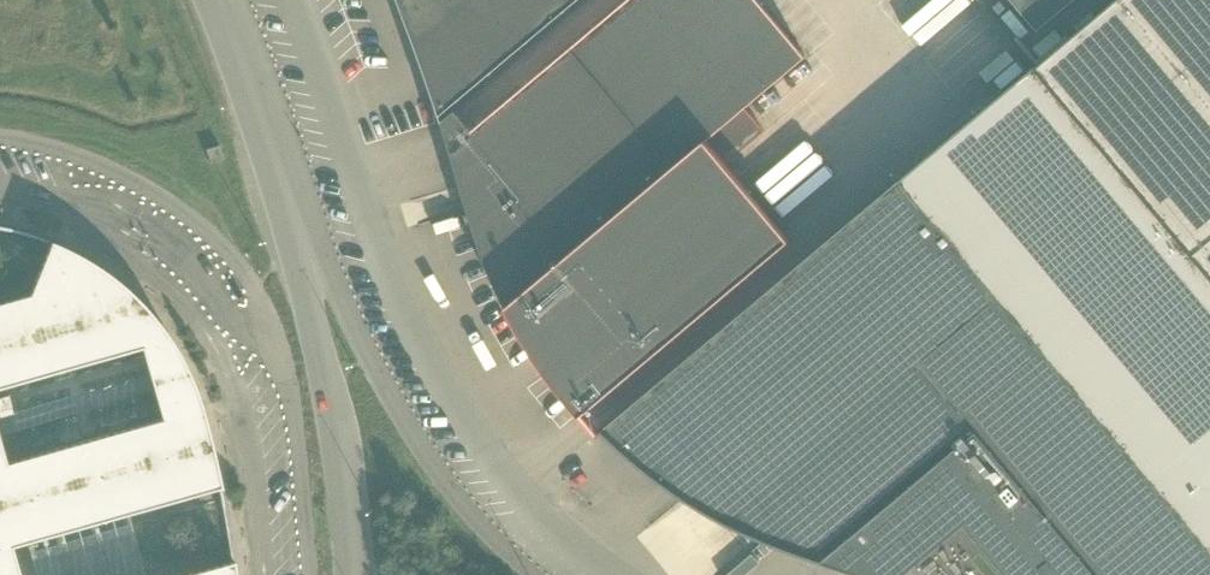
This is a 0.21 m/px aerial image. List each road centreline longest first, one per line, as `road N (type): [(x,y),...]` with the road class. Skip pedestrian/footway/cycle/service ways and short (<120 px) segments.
road 1 (unclassified): [(614,574),(566,545),(433,372),(362,201),(293,0)]
road 2 (unclassified): [(310,574),(288,383),(267,308),(183,213),(92,161),(0,136)]
road 3 (unclassified): [(525,574),(474,528),(385,398),(240,65)]
road 4 (secondary): [(344,551),(314,343),(240,65)]

